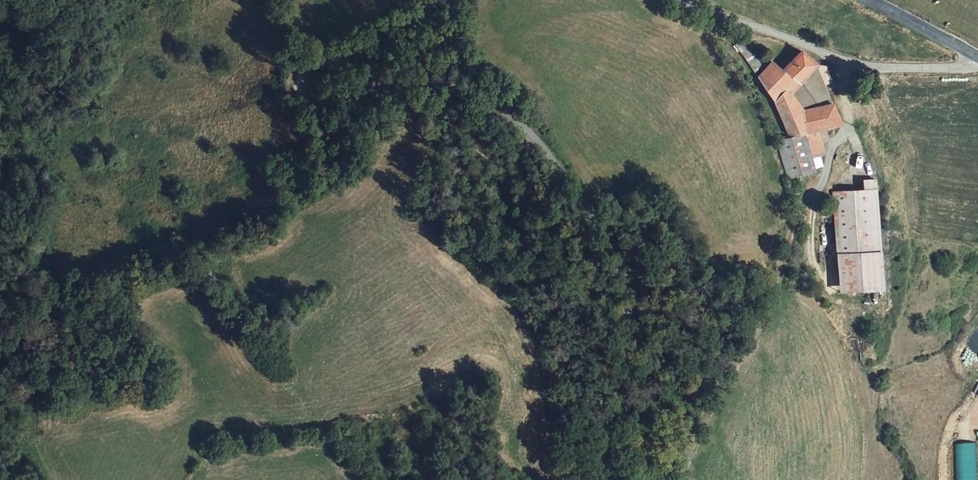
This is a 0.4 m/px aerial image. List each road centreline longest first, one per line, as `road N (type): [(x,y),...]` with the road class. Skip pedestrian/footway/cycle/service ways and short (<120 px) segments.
road 1 (unclassified): [(439,0),(301,76),(304,102),(326,111),(453,86),(498,106),(584,199),(622,262),(629,294),(587,479)]
road 2 (unclassified): [(977,65),(847,65),(680,0)]
road 3 (secondary): [(977,58),(868,0)]

